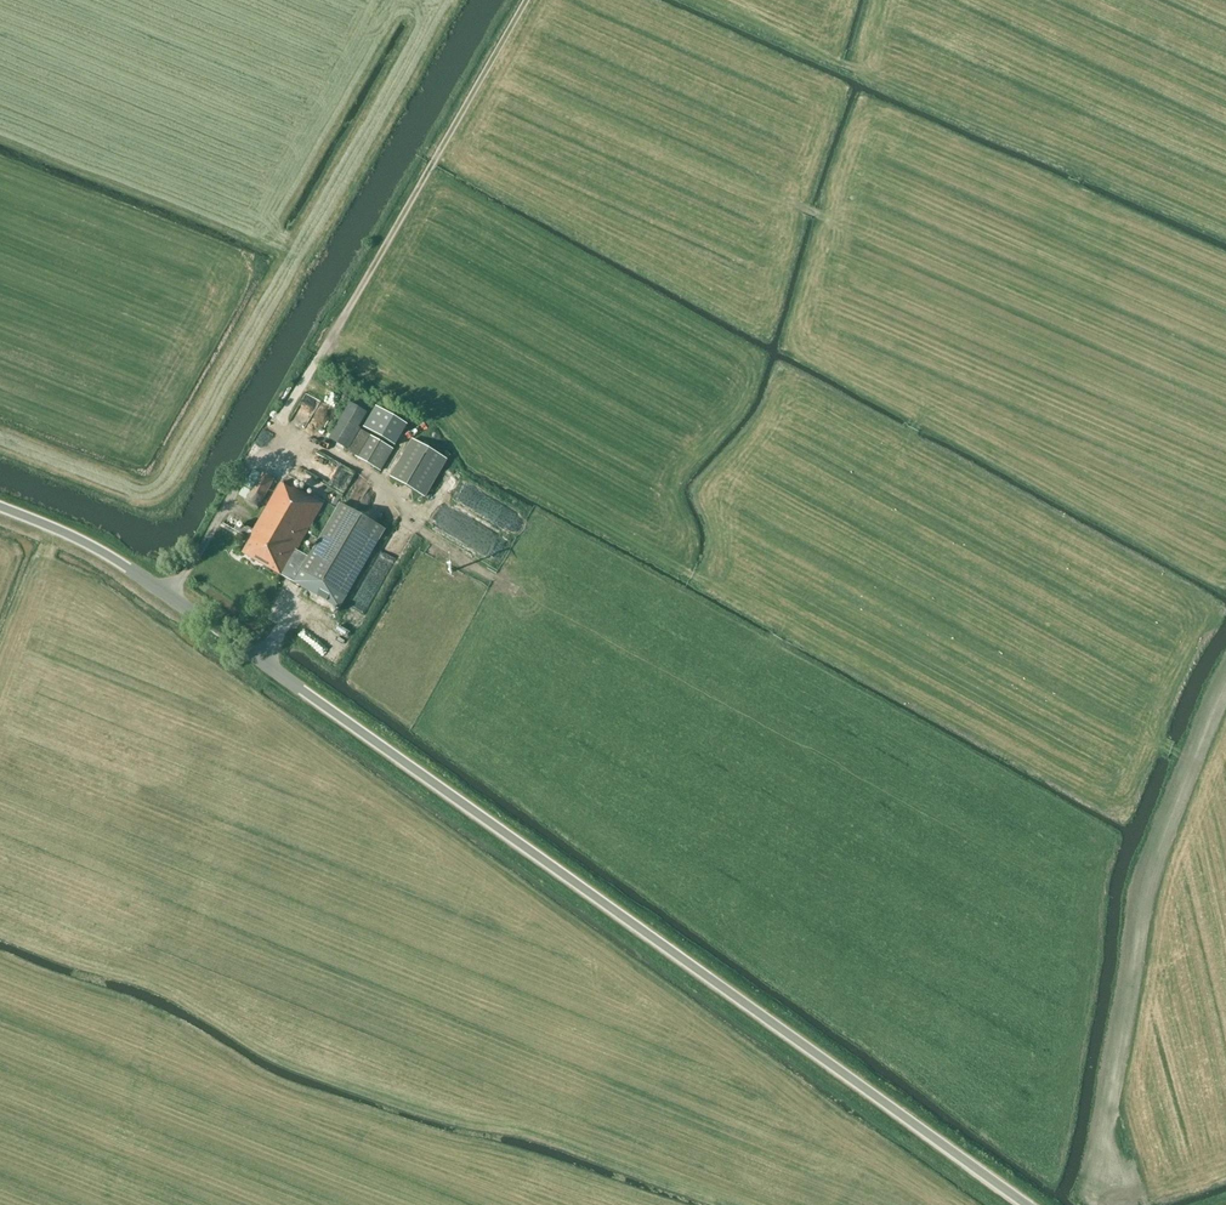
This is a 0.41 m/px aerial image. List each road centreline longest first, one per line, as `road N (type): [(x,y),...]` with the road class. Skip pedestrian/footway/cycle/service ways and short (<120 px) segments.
road 1 (unclassified): [(1026,1204),(153,585),(82,541),(0,506)]

